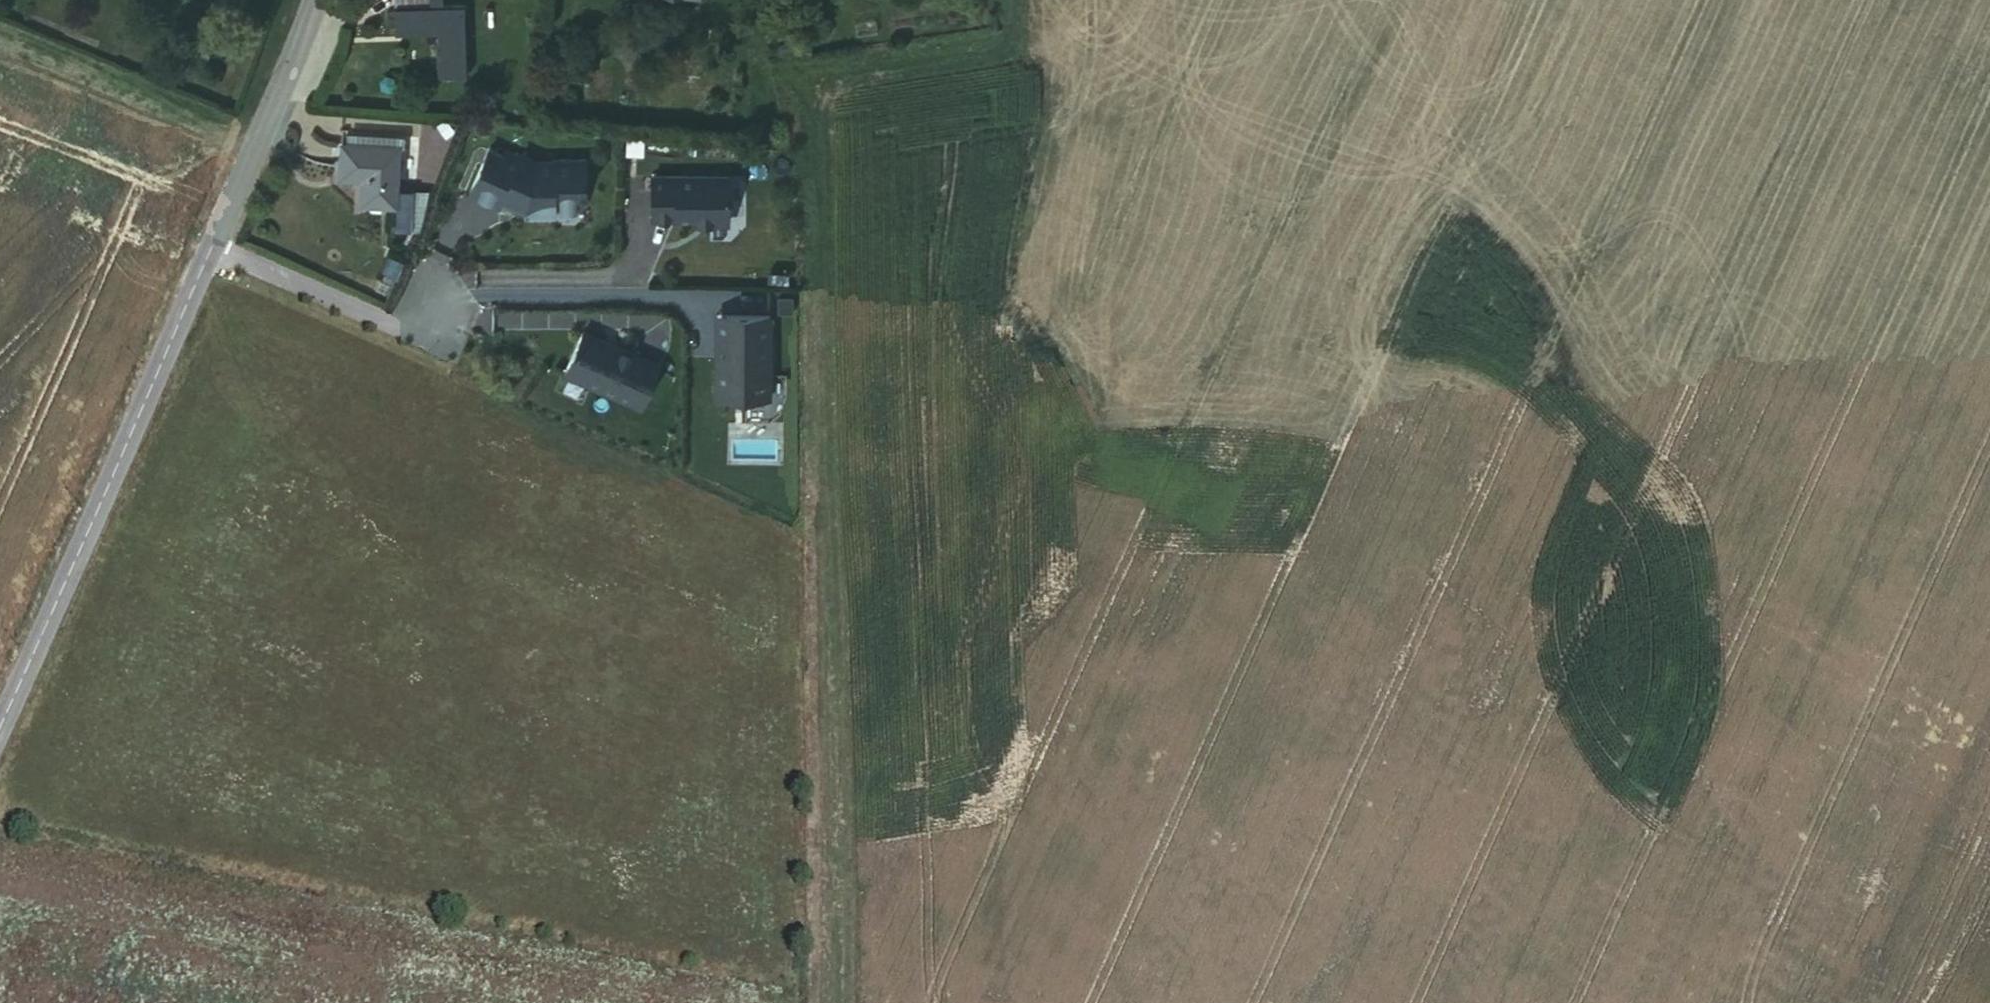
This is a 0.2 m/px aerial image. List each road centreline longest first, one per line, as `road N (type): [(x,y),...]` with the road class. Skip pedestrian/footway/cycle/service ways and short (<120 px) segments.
road 1 (tertiary): [(209,246),(0,719)]
road 2 (tertiary): [(312,0),(209,246)]
road 3 (residential): [(209,246),(389,323),(439,312)]

